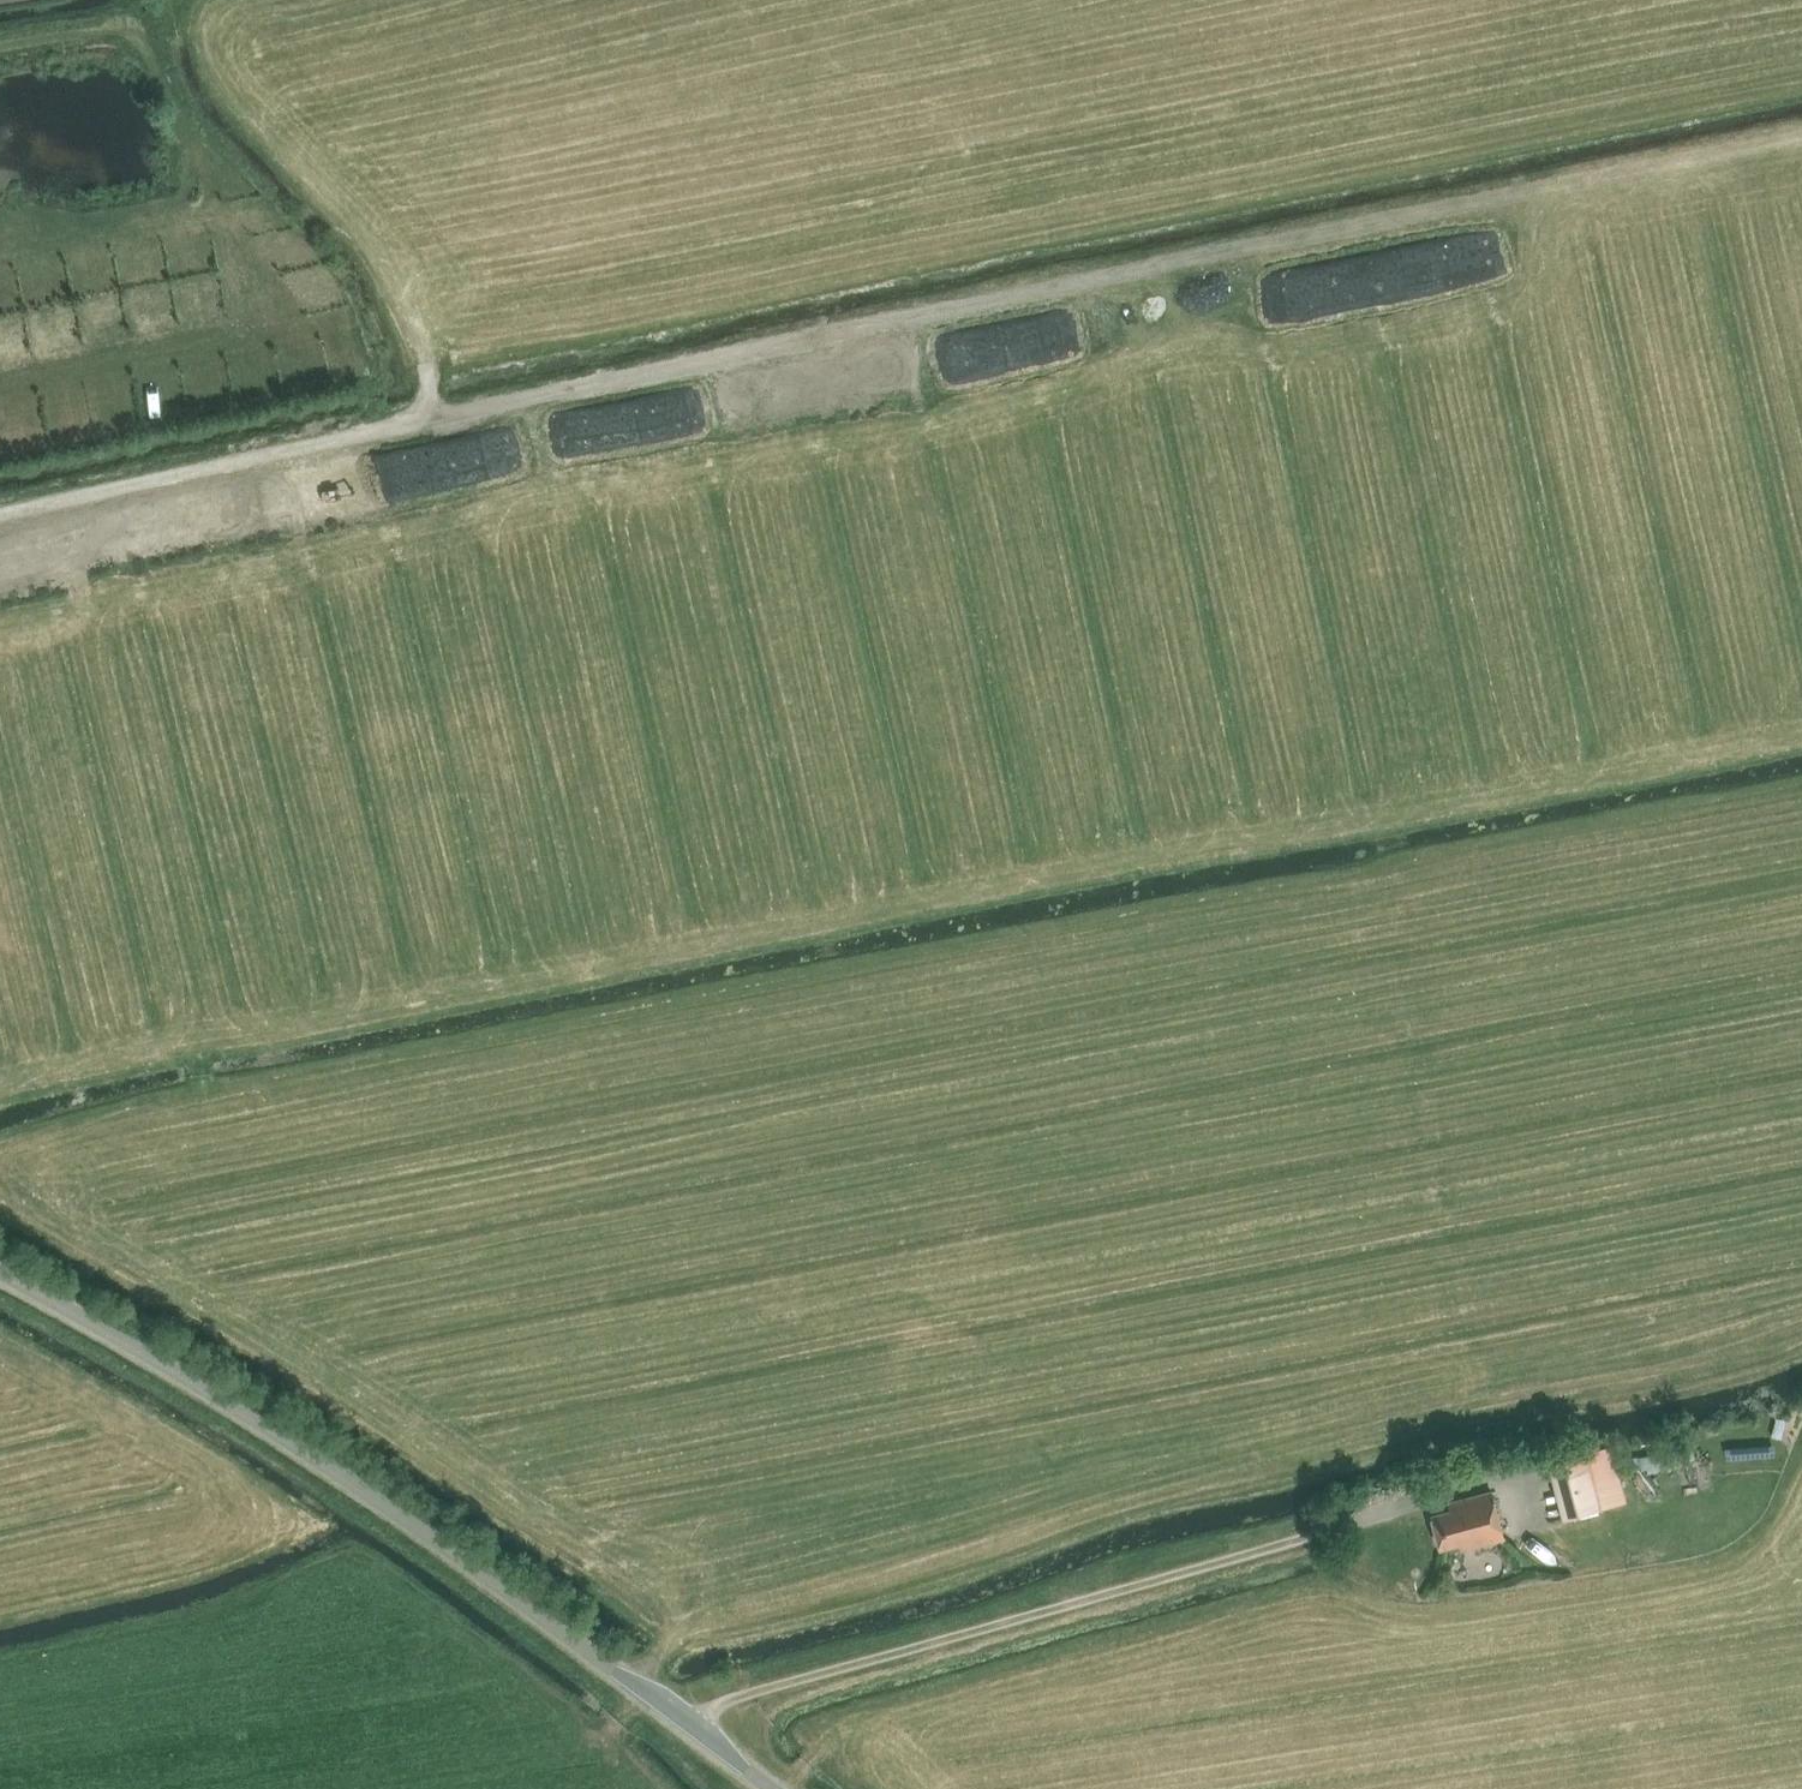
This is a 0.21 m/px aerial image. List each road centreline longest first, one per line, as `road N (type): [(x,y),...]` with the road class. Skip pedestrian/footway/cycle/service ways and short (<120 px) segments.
road 1 (tertiary): [(773,1788),(321,1460),(0,1273)]

